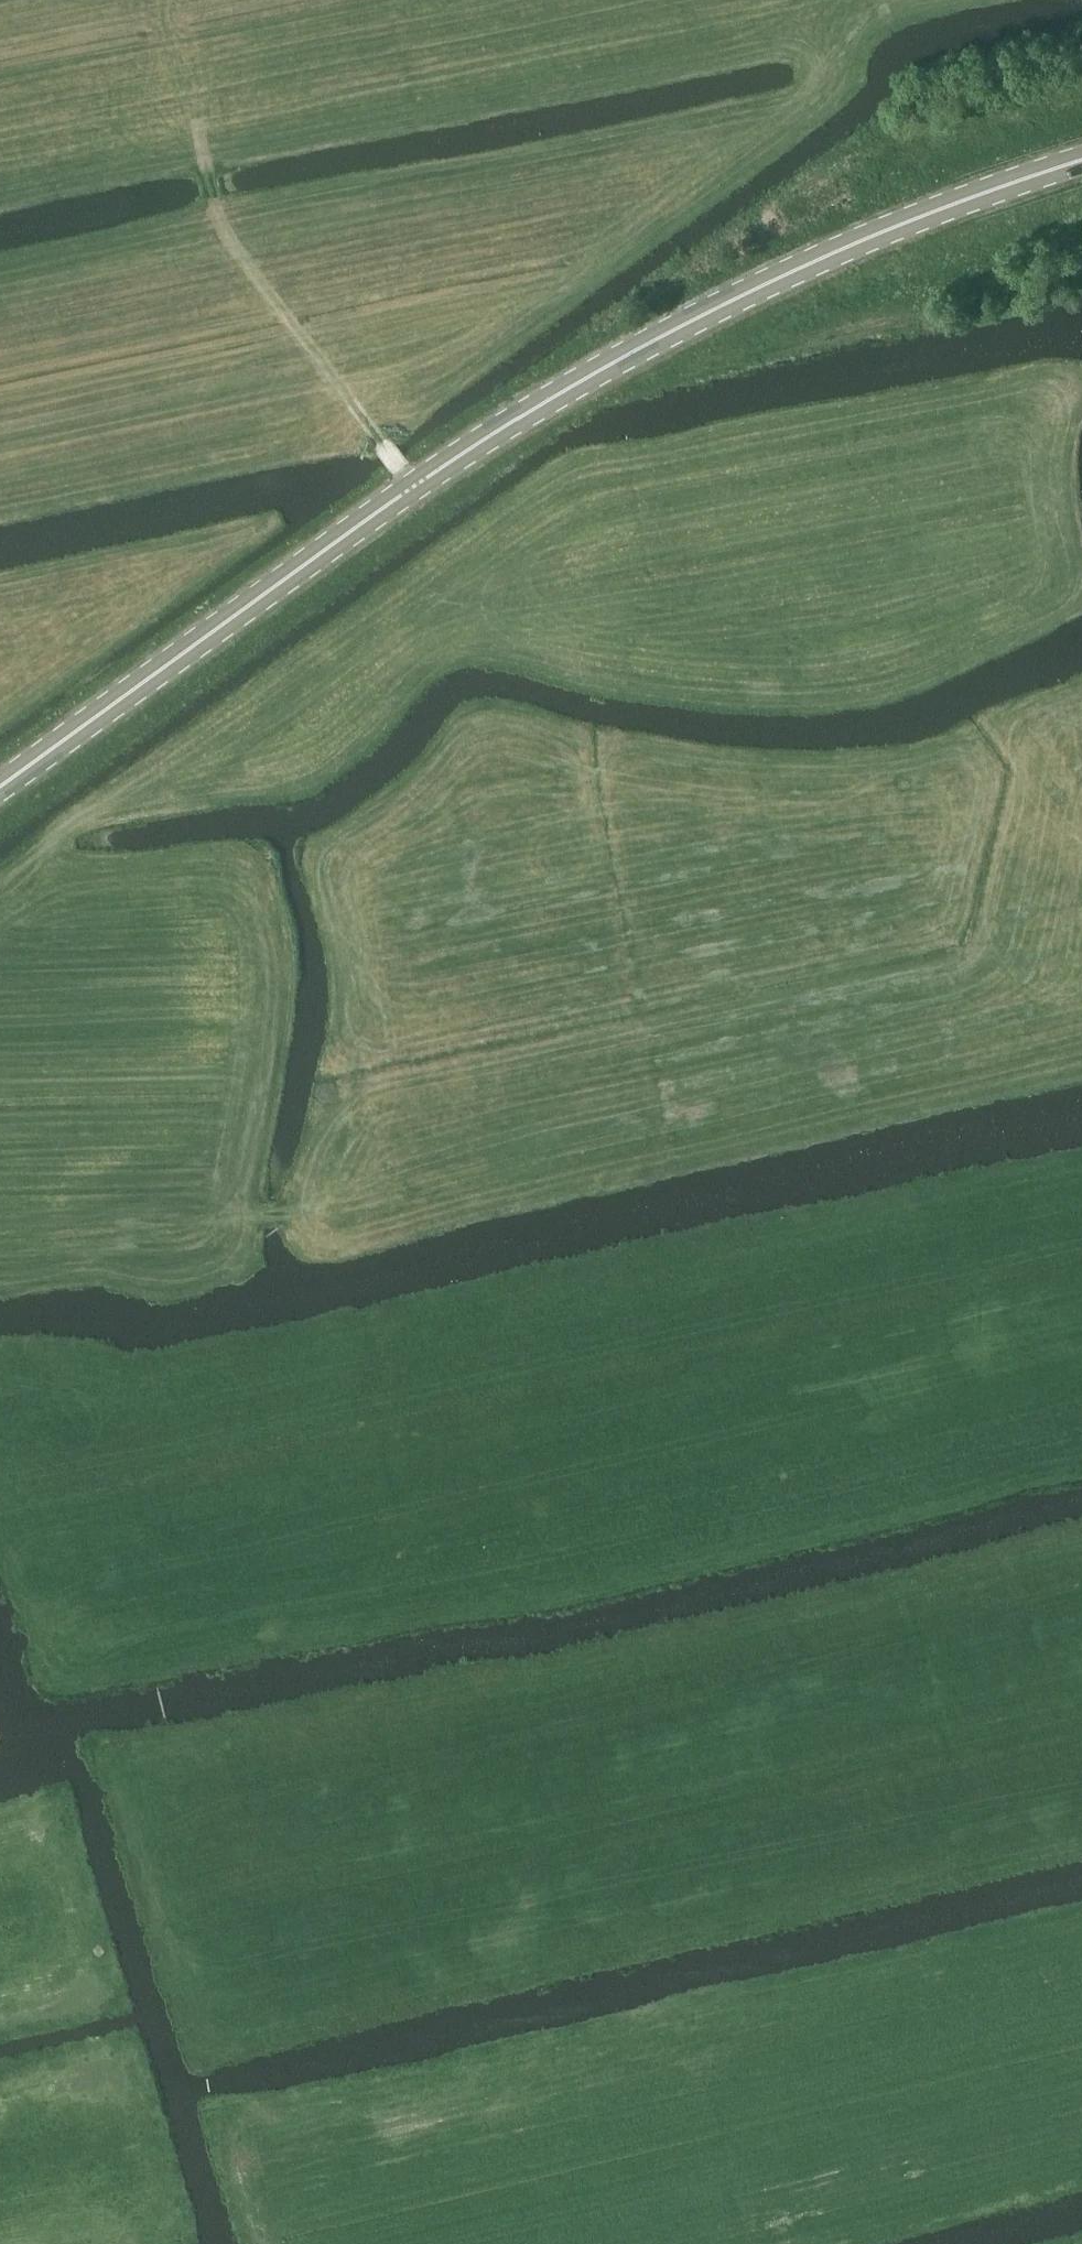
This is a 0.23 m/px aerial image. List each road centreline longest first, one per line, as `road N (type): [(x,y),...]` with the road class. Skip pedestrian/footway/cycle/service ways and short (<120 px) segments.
road 1 (secondary): [(0,788),(455,458),(600,369),(858,241),(1081,159)]
road 2 (track): [(145,0),(171,26),(219,209),(258,279),(418,484)]

